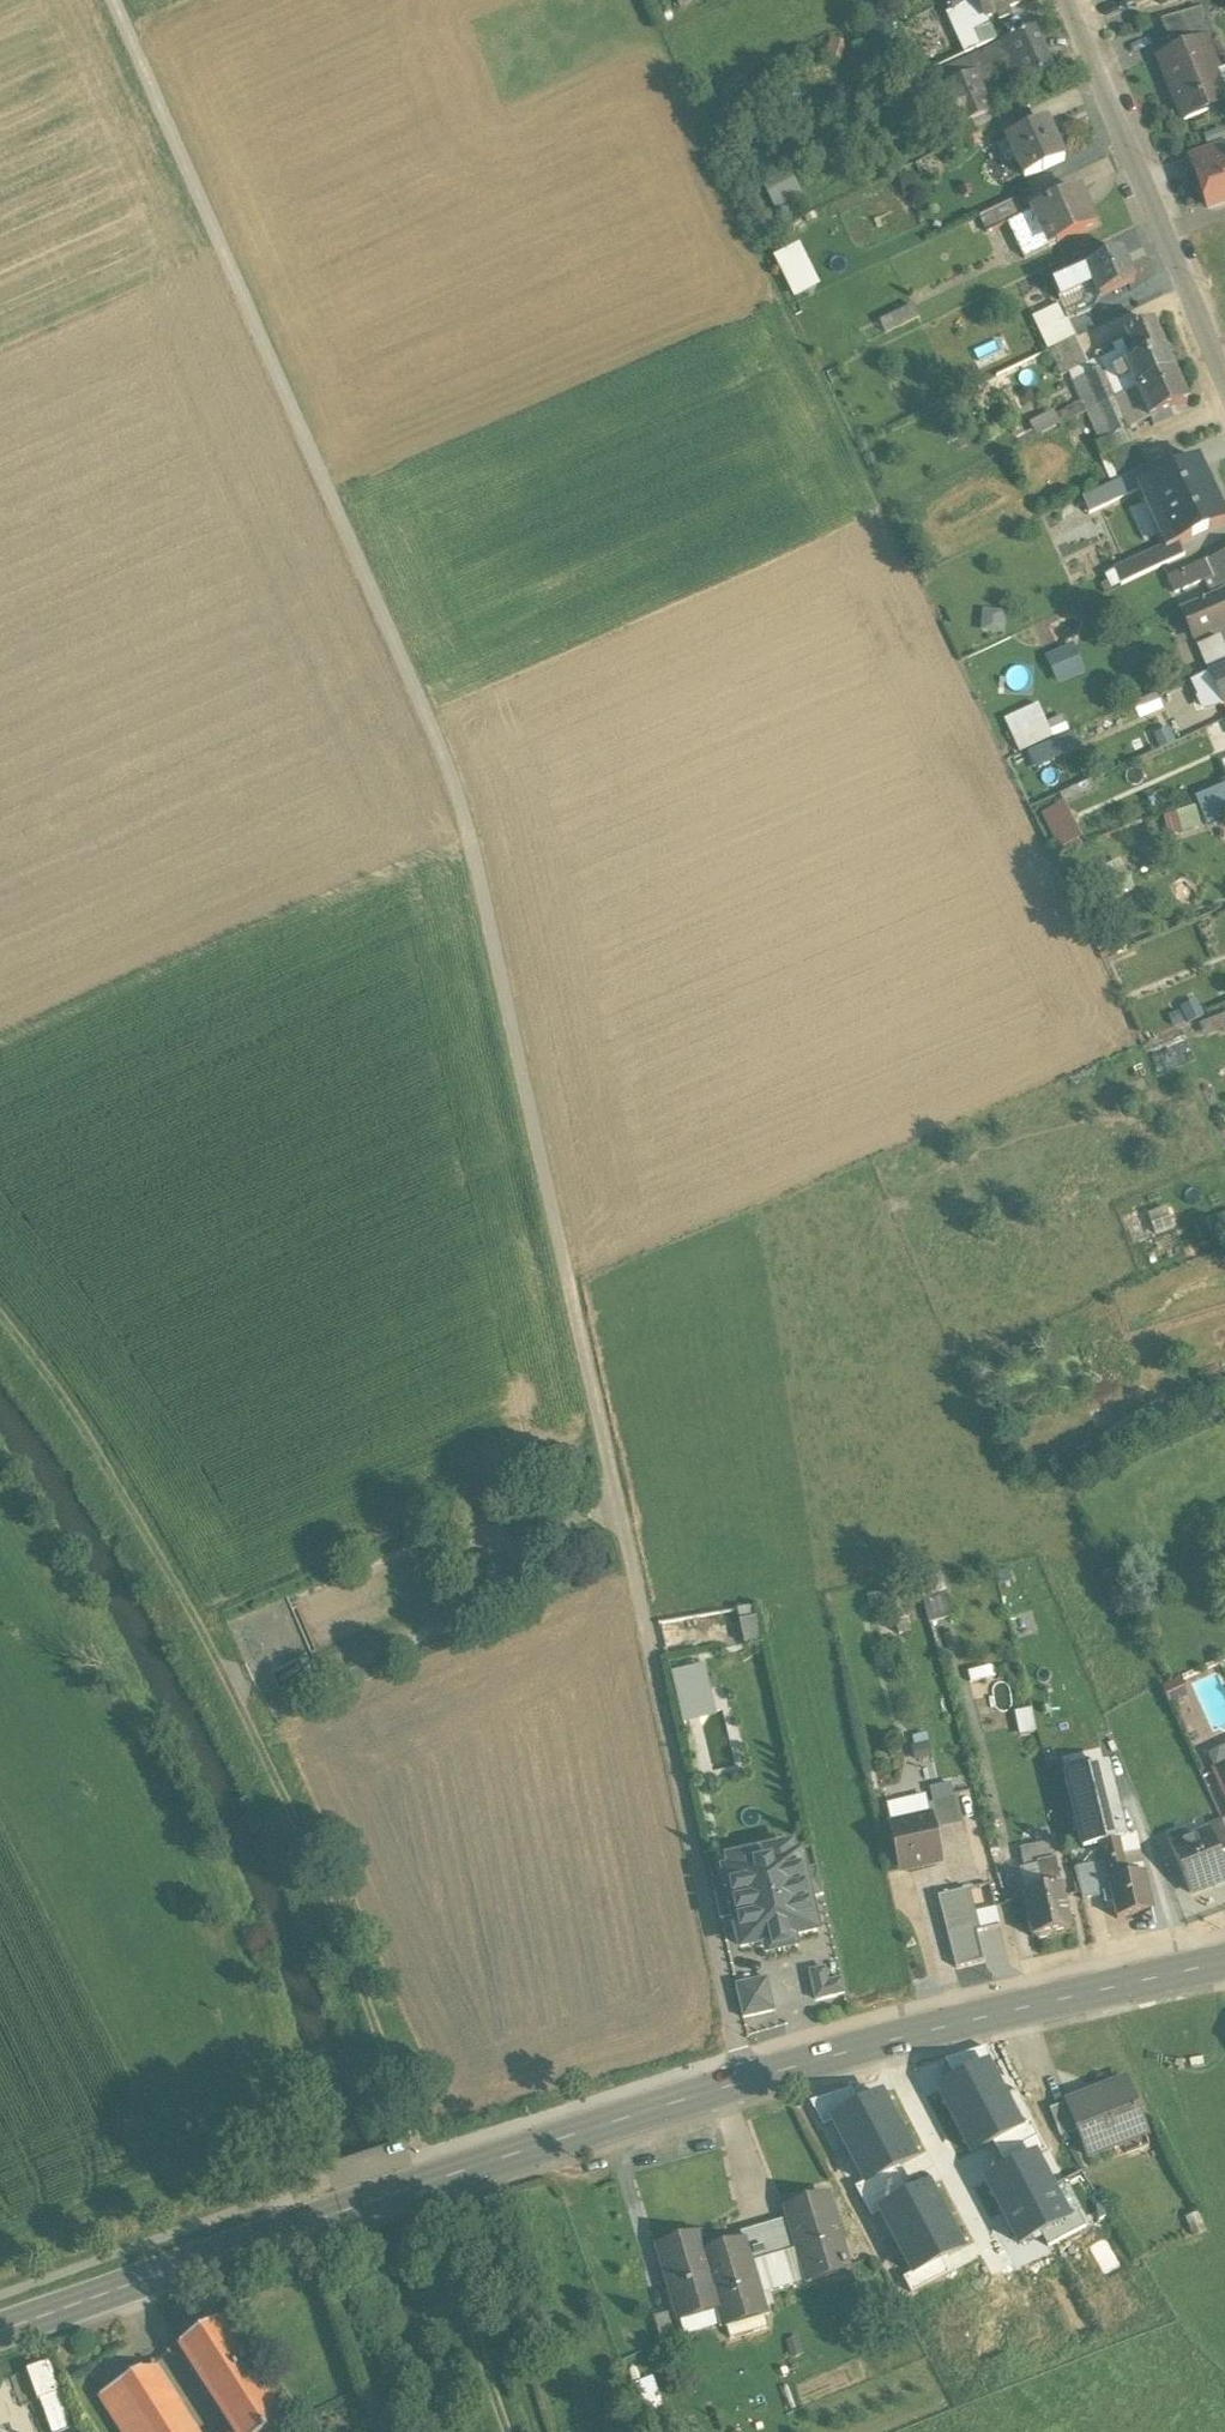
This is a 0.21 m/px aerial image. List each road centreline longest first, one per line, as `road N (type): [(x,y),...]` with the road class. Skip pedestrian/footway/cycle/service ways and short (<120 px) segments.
road 1 (track): [(114,0),(466,810),(745,2081)]
road 2 (primary): [(0,2332),(745,2081),(1224,1963)]
road 3 (track): [(0,1309),(51,1373),(199,1604),(312,1834),(453,2217),(518,2431)]
road 4 (residential): [(1224,376),(1068,0)]
road 5 (track): [(461,2145),(548,2431)]

